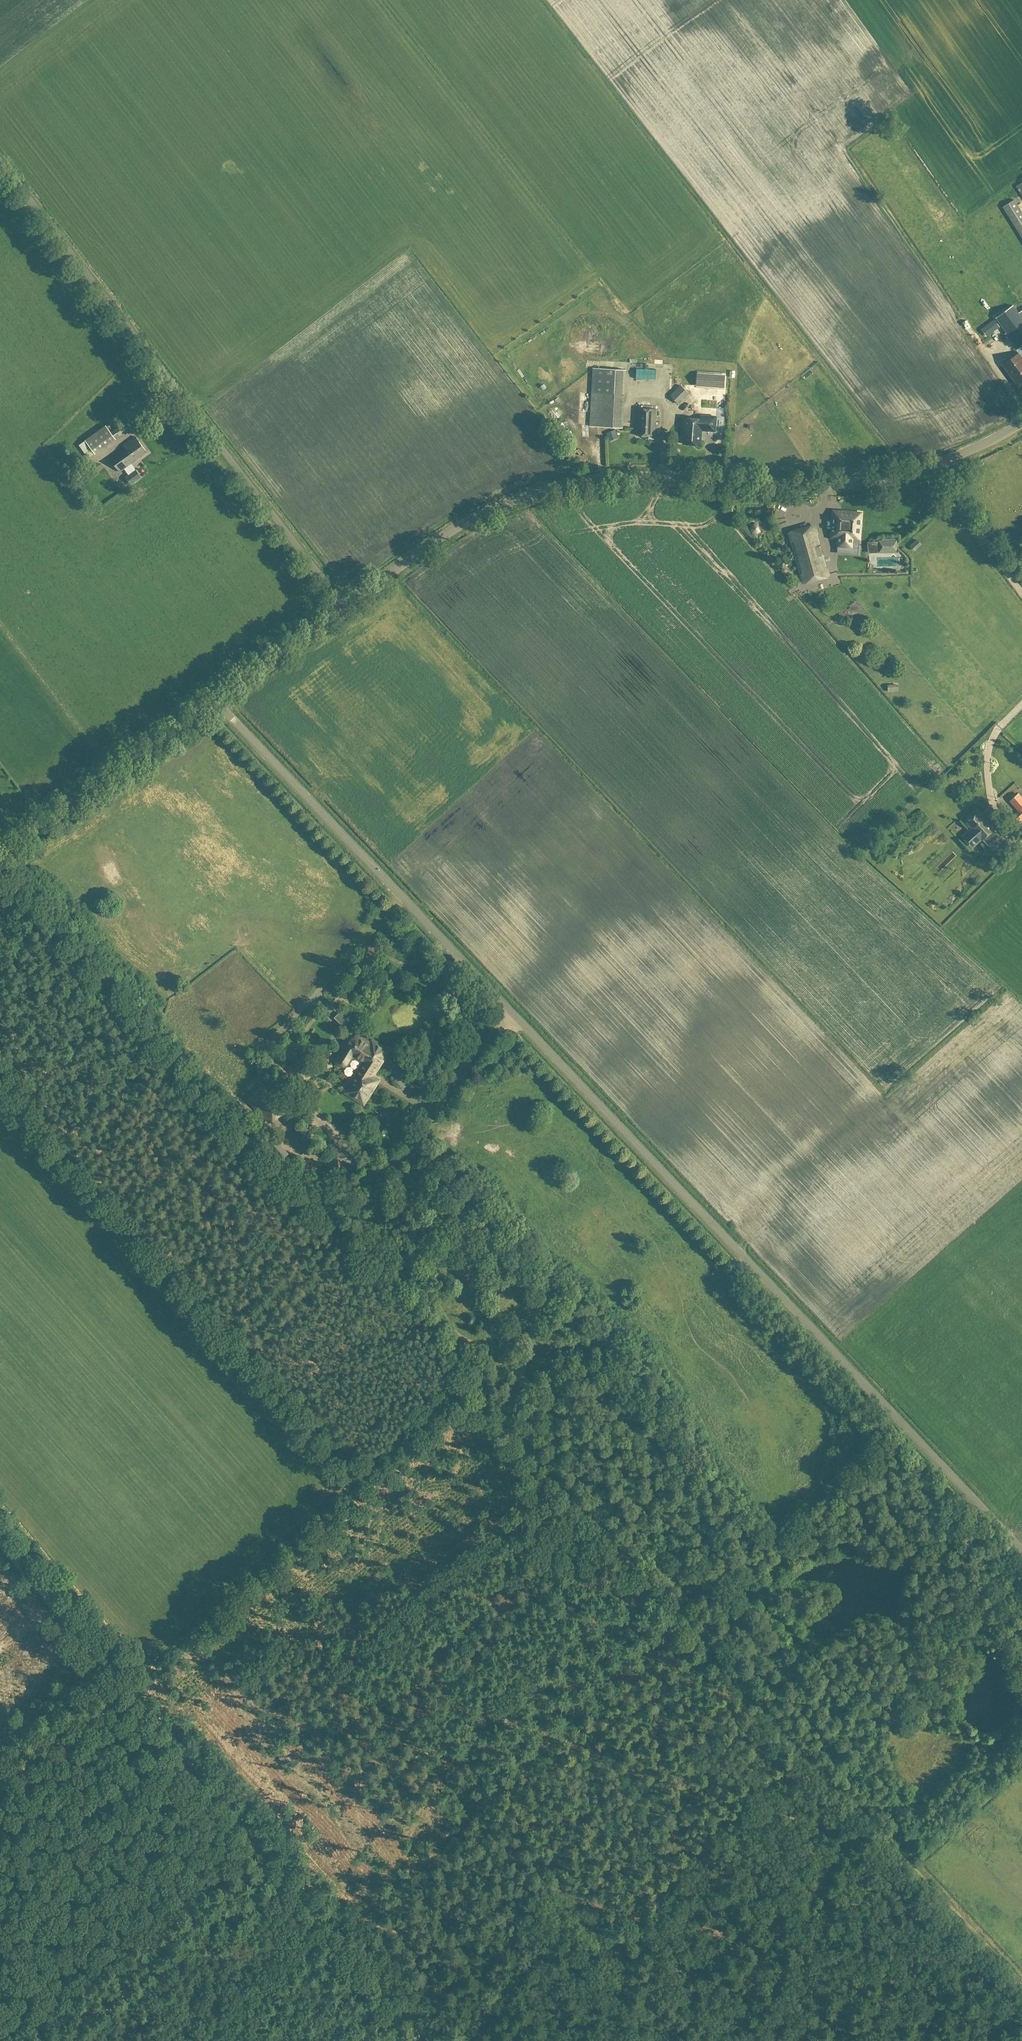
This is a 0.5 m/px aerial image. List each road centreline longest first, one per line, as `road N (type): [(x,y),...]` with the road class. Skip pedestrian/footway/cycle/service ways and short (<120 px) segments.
road 1 (unclassified): [(1021,1554),(215,700)]
road 2 (track): [(0,1545),(426,2033)]
road 3 (tertiary): [(342,607),(470,521),(573,484),(648,478),(835,486),(929,466)]
road 4 (unclassified): [(342,607),(0,152)]
road 5 (tertiary): [(0,855),(215,700)]
road 6 (tertiary): [(215,700),(342,607)]
road 7 (unclassified): [(1021,592),(929,466)]
road 8 (track): [(94,1657),(0,1739)]

